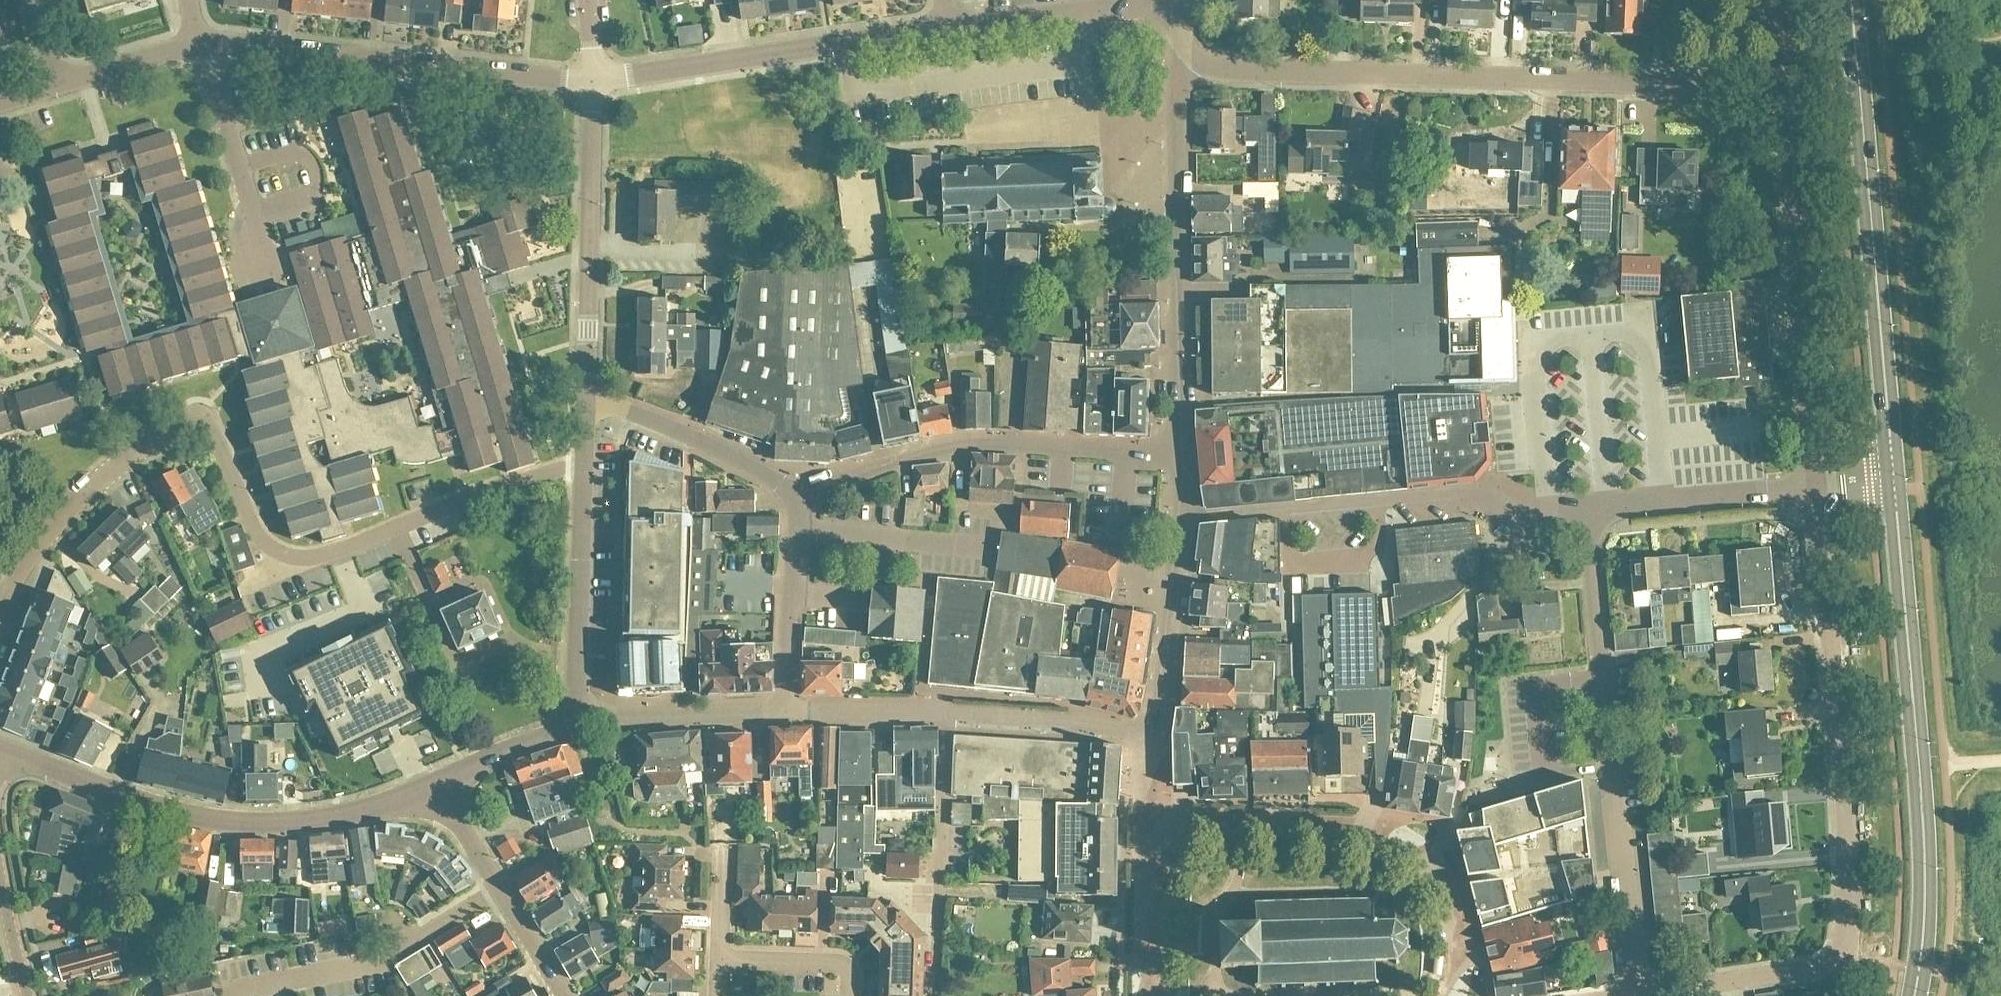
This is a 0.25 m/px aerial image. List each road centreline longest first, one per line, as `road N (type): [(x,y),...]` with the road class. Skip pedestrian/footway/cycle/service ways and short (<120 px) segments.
road 1 (residential): [(0,617),(55,522),(104,472),(190,415),(210,426),(255,530),(288,555),(313,557),(583,461)]
road 2 (residential): [(1639,993),(1810,971),(1844,956),(1841,804),(1815,493)]
road 3 (residential): [(1780,84),(1182,68)]
road 4 (secondary): [(1913,995),(1924,913),(1922,818),(1891,489)]
road 5 (secondary): [(1891,489),(1852,0)]
road 6 (residential): [(1639,993),(1590,510)]
road 7 (residential): [(432,783),(357,814),(234,825),(197,820),(1,750)]
road 8 (residential): [(1815,493),(1780,84)]
road 9 (tertiary): [(200,42),(595,80)]
road 10 (residential): [(1176,453),(935,450),(816,483),(801,501)]
road 11 (residential): [(1182,68),(1176,453)]
road 12 (residential): [(1153,737),(1051,717),(785,710)]
road 13 (tertiary): [(595,80),(946,25)]
road 14 (residential): [(586,403),(595,80)]
road 15 (residential): [(1173,514),(1473,493)]
road 16 (residential): [(574,721),(583,461)]
road 17 (residential): [(1464,995),(1456,918),(1421,850),(1381,832),(1319,828)]
road 18 (residential): [(567,995),(432,783)]
road 19 (residential): [(801,501),(756,469),(656,419),(586,403)]
road 20 (tertiary): [(946,25),(1179,3)]
road 21 (residential): [(1590,510),(1815,493)]
road 22 (residential): [(1173,514),(1153,737)]
road 23 (residential): [(785,710),(574,721)]
road 24 (residential): [(785,710),(801,501)]
road 25 (residential): [(1161,995),(1164,814)]
road 26 (residential): [(252,215),(306,202),(304,164),(289,153),(238,168)]
road 27 (residential): [(851,995),(844,964),(719,960)]
road 28 (residential): [(1319,828),(1164,814)]
road 29 (residential): [(432,783),(574,721)]
road 30 (tertiary): [(56,87),(200,42)]
road 31 (residential): [(29,995),(0,863)]
road 32 (residential): [(238,168),(200,42)]
road 33 (residential): [(1473,493),(1527,516),(1590,510)]

